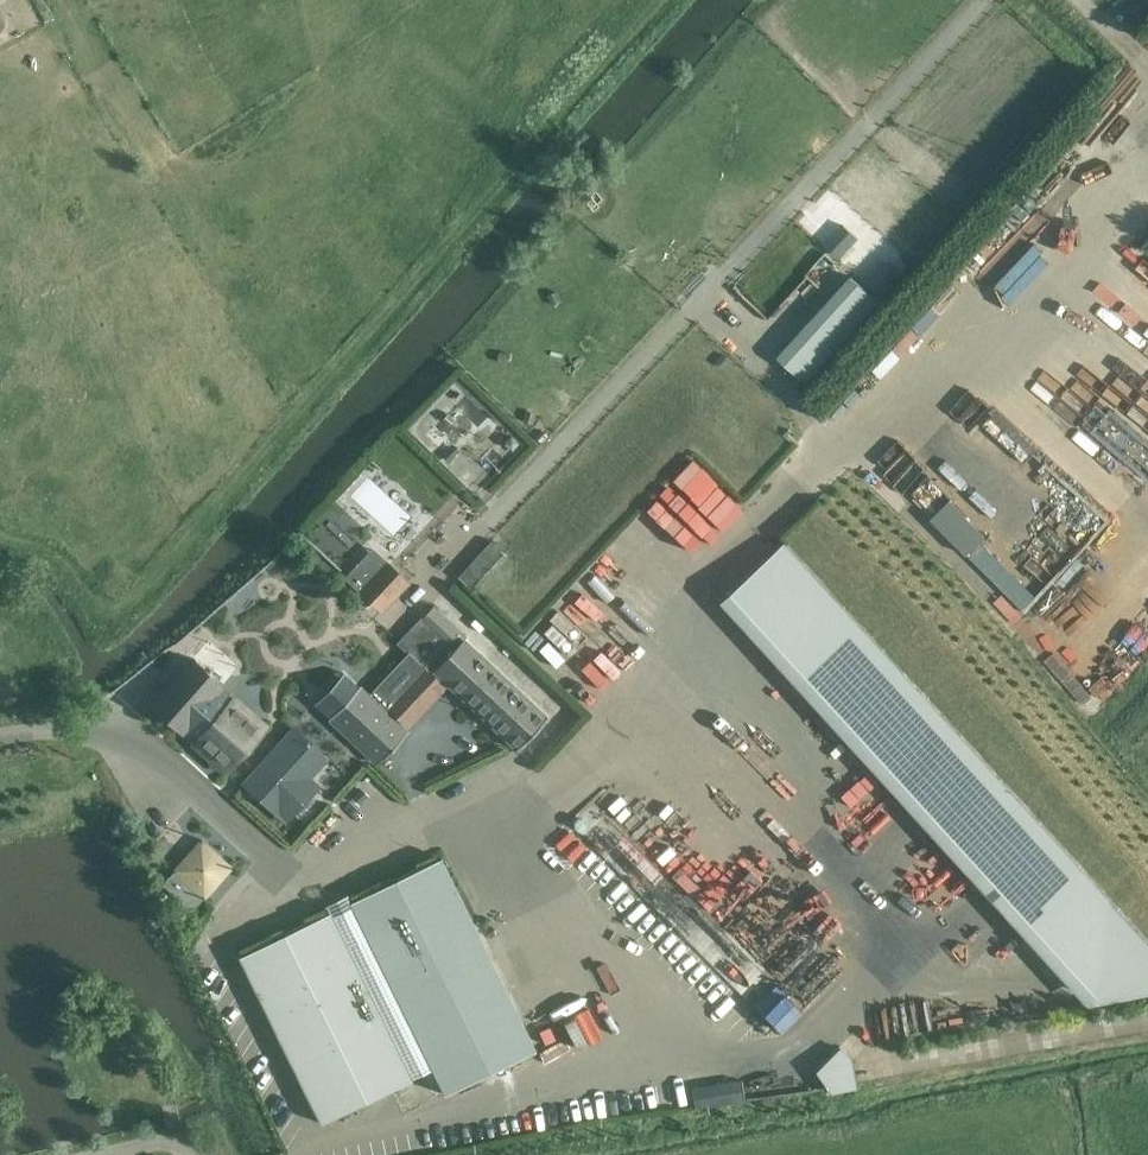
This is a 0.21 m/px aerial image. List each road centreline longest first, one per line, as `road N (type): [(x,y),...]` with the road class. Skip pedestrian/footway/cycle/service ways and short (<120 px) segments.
road 1 (track): [(672,0),(410,299),(110,616),(64,561),(0,529)]
road 2 (track): [(980,0),(709,294),(497,507),(481,487)]
road 3 (track): [(497,507),(428,578),(564,715),(484,812)]
road 4 (track): [(258,714),(179,643),(97,729)]
road 5 (track): [(709,294),(833,447)]

